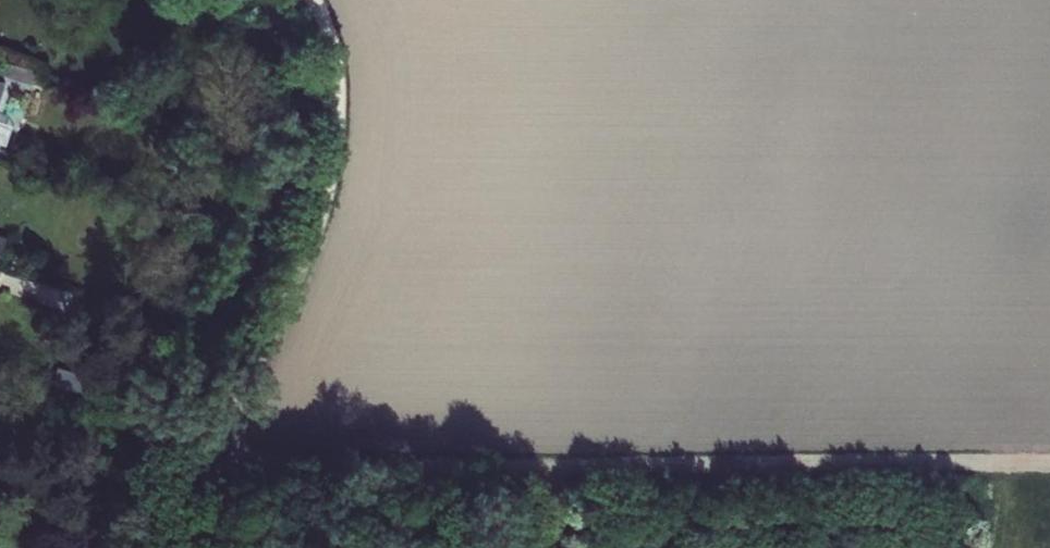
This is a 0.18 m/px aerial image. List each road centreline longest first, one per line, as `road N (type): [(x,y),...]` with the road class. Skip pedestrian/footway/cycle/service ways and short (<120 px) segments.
road 1 (track): [(219,461),(415,469),(1049,466)]

